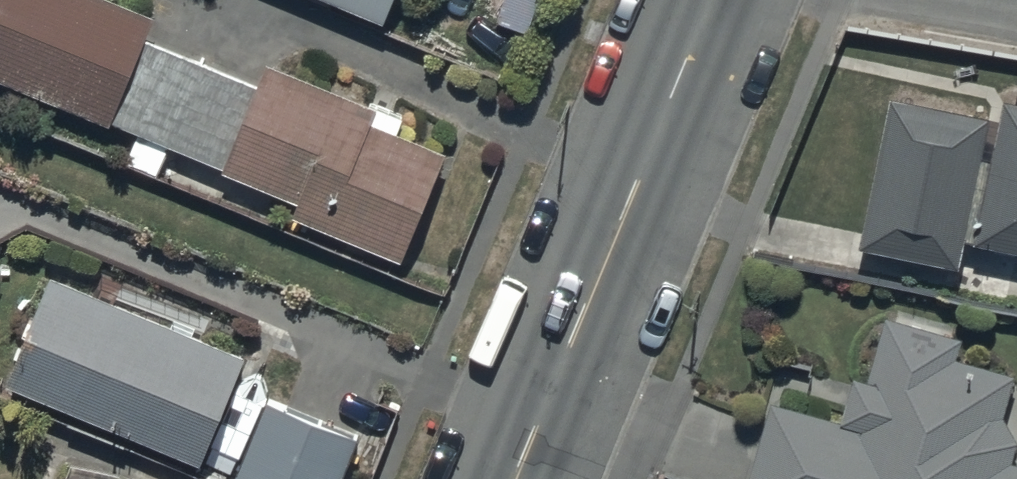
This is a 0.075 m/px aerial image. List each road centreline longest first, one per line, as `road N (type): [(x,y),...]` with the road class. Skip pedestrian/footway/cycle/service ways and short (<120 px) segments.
road 1 (tertiary): [(510,478),(711,0)]

